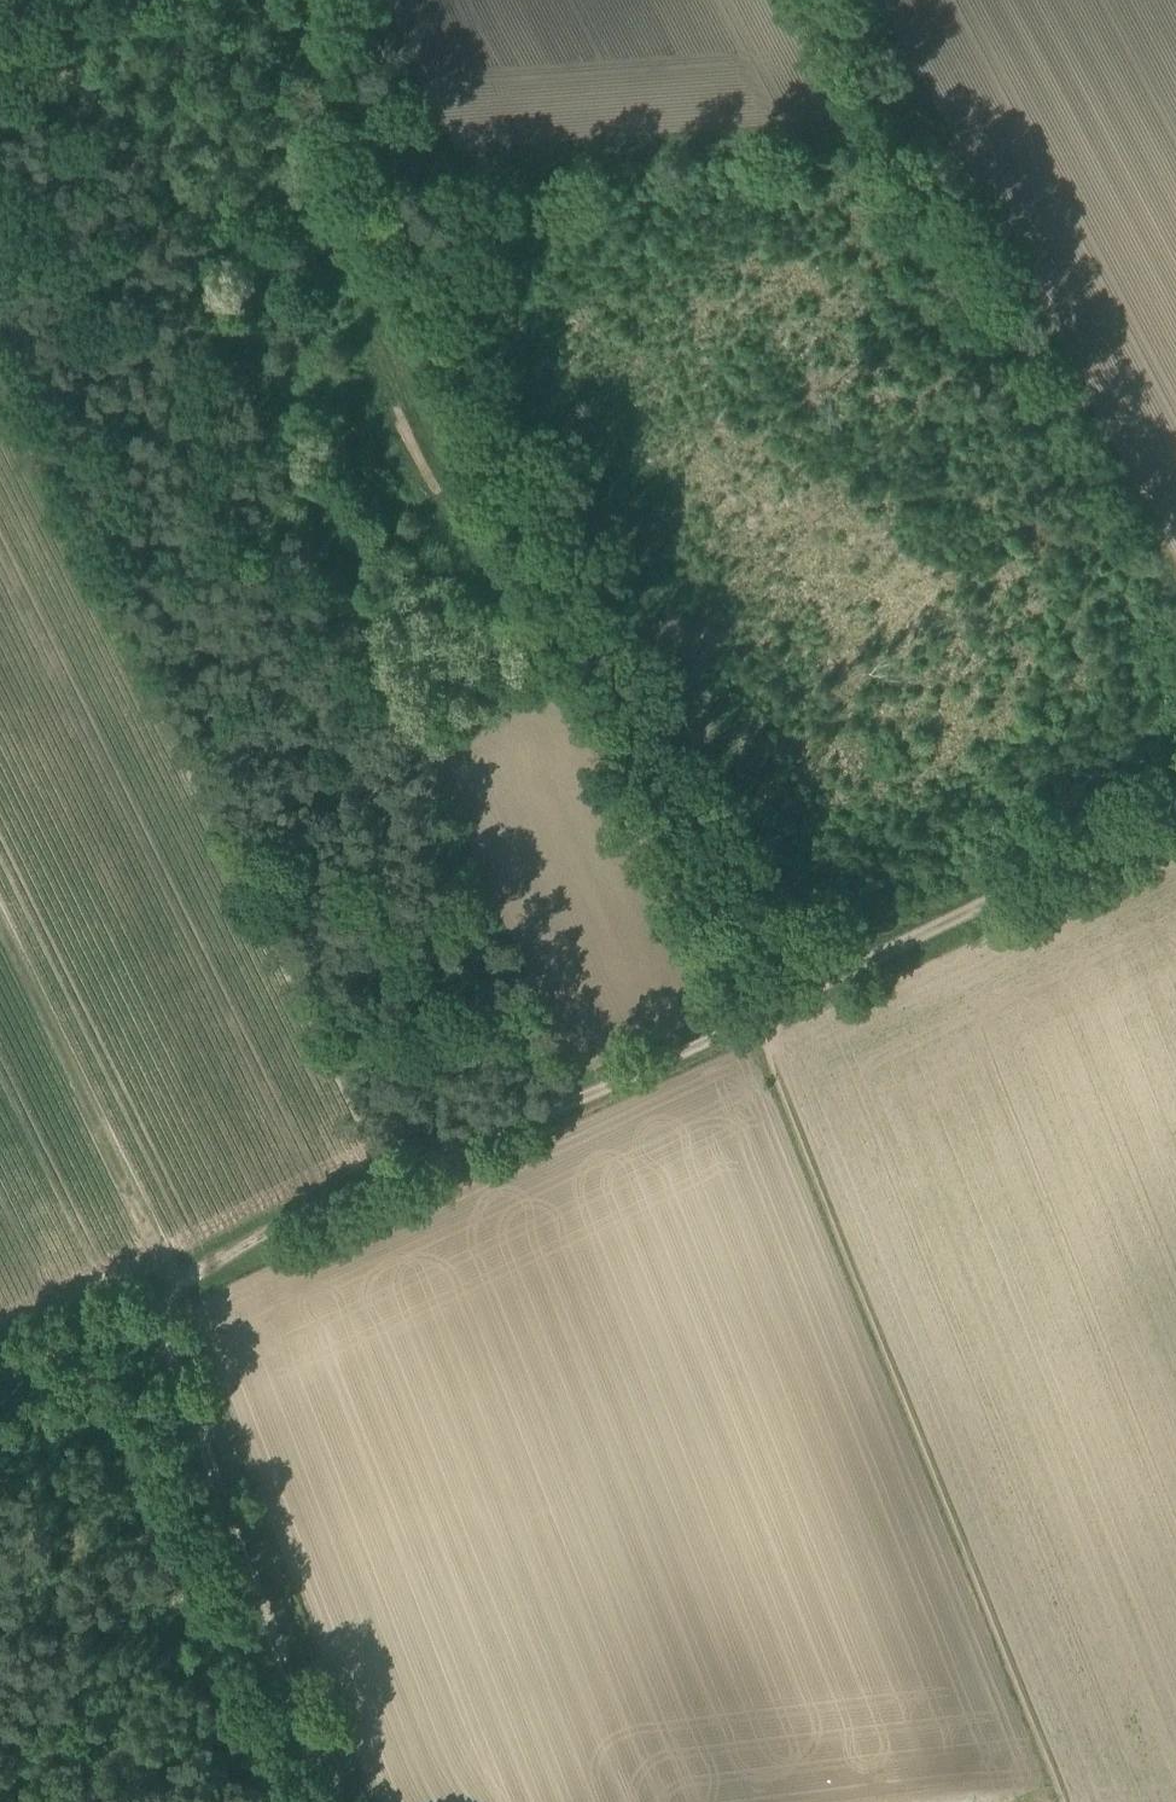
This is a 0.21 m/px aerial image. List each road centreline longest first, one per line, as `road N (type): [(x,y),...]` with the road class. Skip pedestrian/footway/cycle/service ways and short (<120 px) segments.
road 1 (track): [(1175,816),(756,1017),(244,1244),(181,1283),(161,1333)]
road 2 (track): [(1070,1801),(756,1017)]
road 3 (track): [(161,1333),(341,1801)]
road 4 (track): [(161,1333),(82,1332),(0,1373)]

